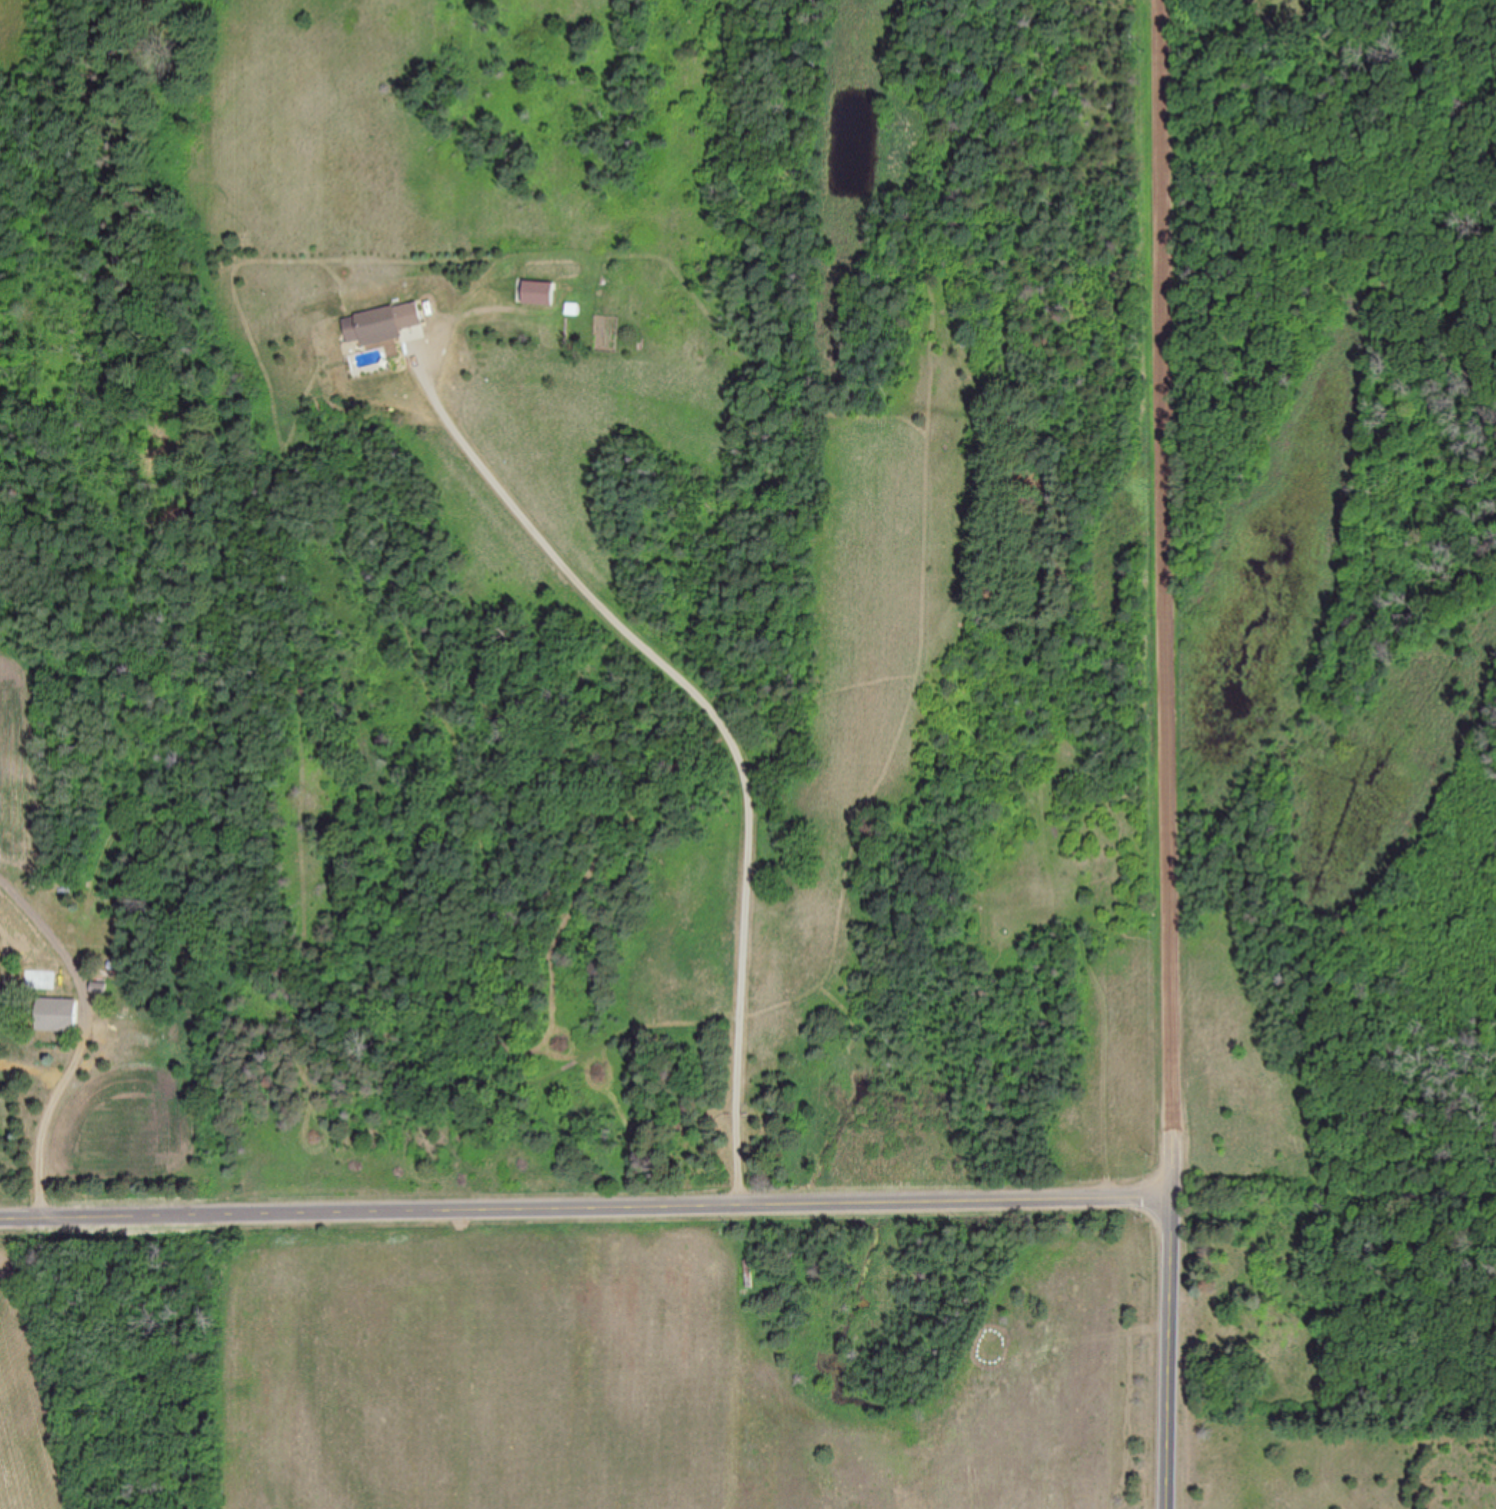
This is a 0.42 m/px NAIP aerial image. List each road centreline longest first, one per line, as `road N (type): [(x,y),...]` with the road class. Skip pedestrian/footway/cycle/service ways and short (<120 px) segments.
road 1 (residential): [(1168,0),(1174,1200)]
road 2 (tertiary): [(1174,1200),(0,1220)]
road 3 (tertiary): [(1168,1508),(1174,1200)]

